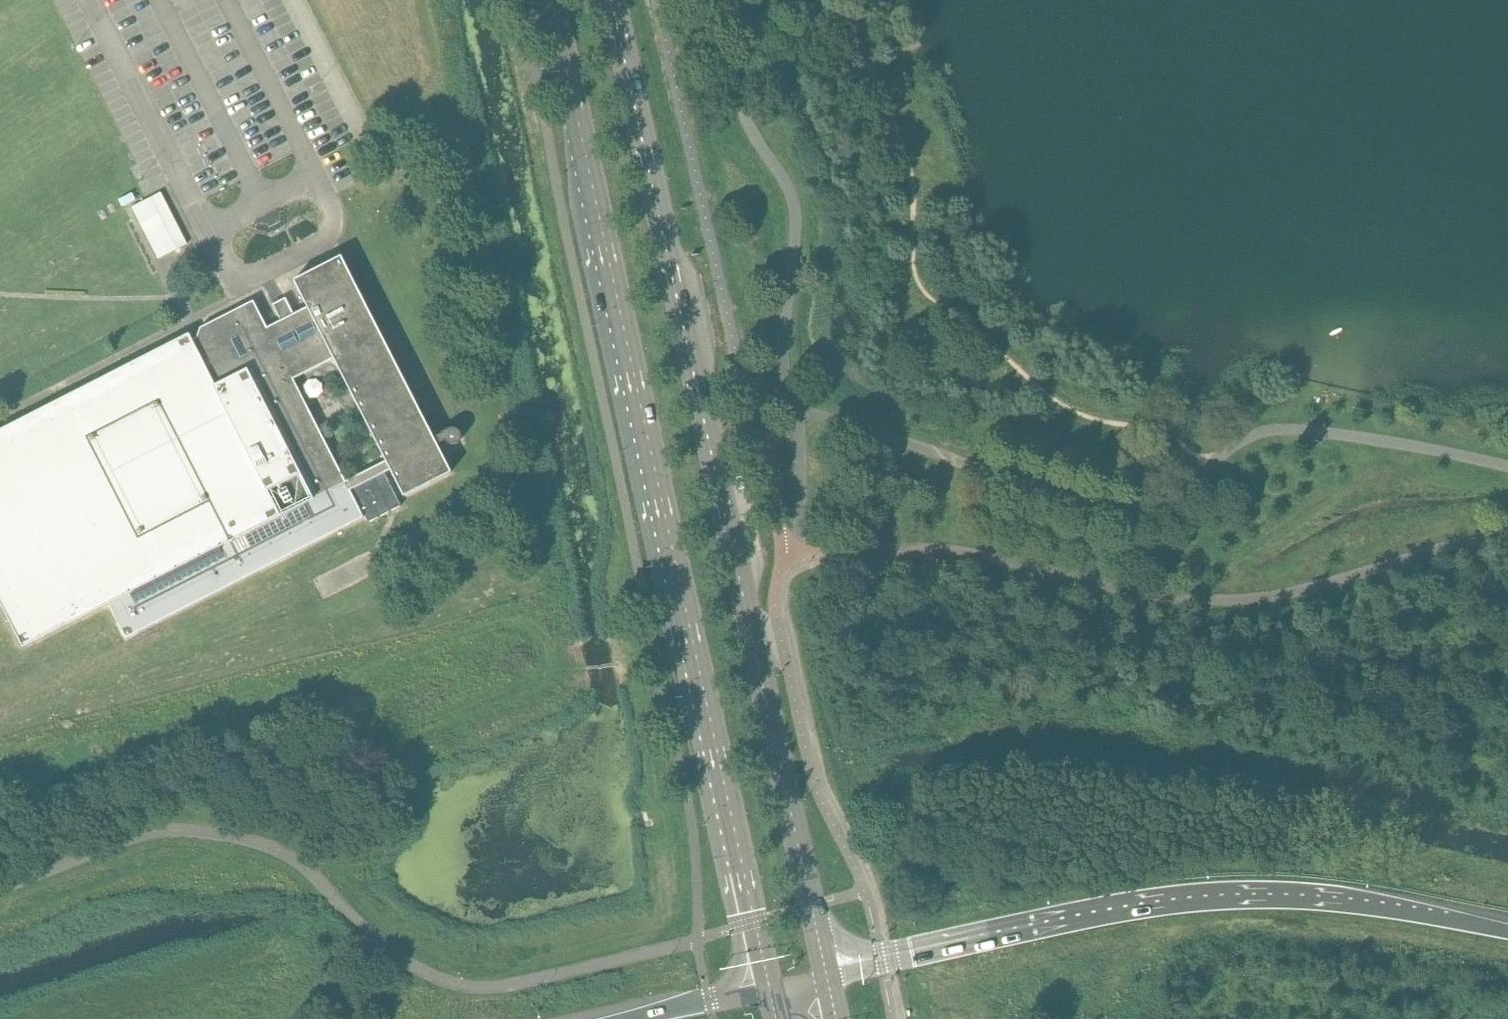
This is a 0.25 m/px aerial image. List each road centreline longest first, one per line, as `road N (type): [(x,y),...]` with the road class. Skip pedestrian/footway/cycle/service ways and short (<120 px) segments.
road 1 (secondary): [(551,0),(770,991)]
road 2 (secondary): [(828,979),(618,0)]
road 3 (motorway): [(1507,930),(1318,896),(1206,896),(898,953),(828,979)]
road 4 (motorway): [(770,991),(626,1018)]

